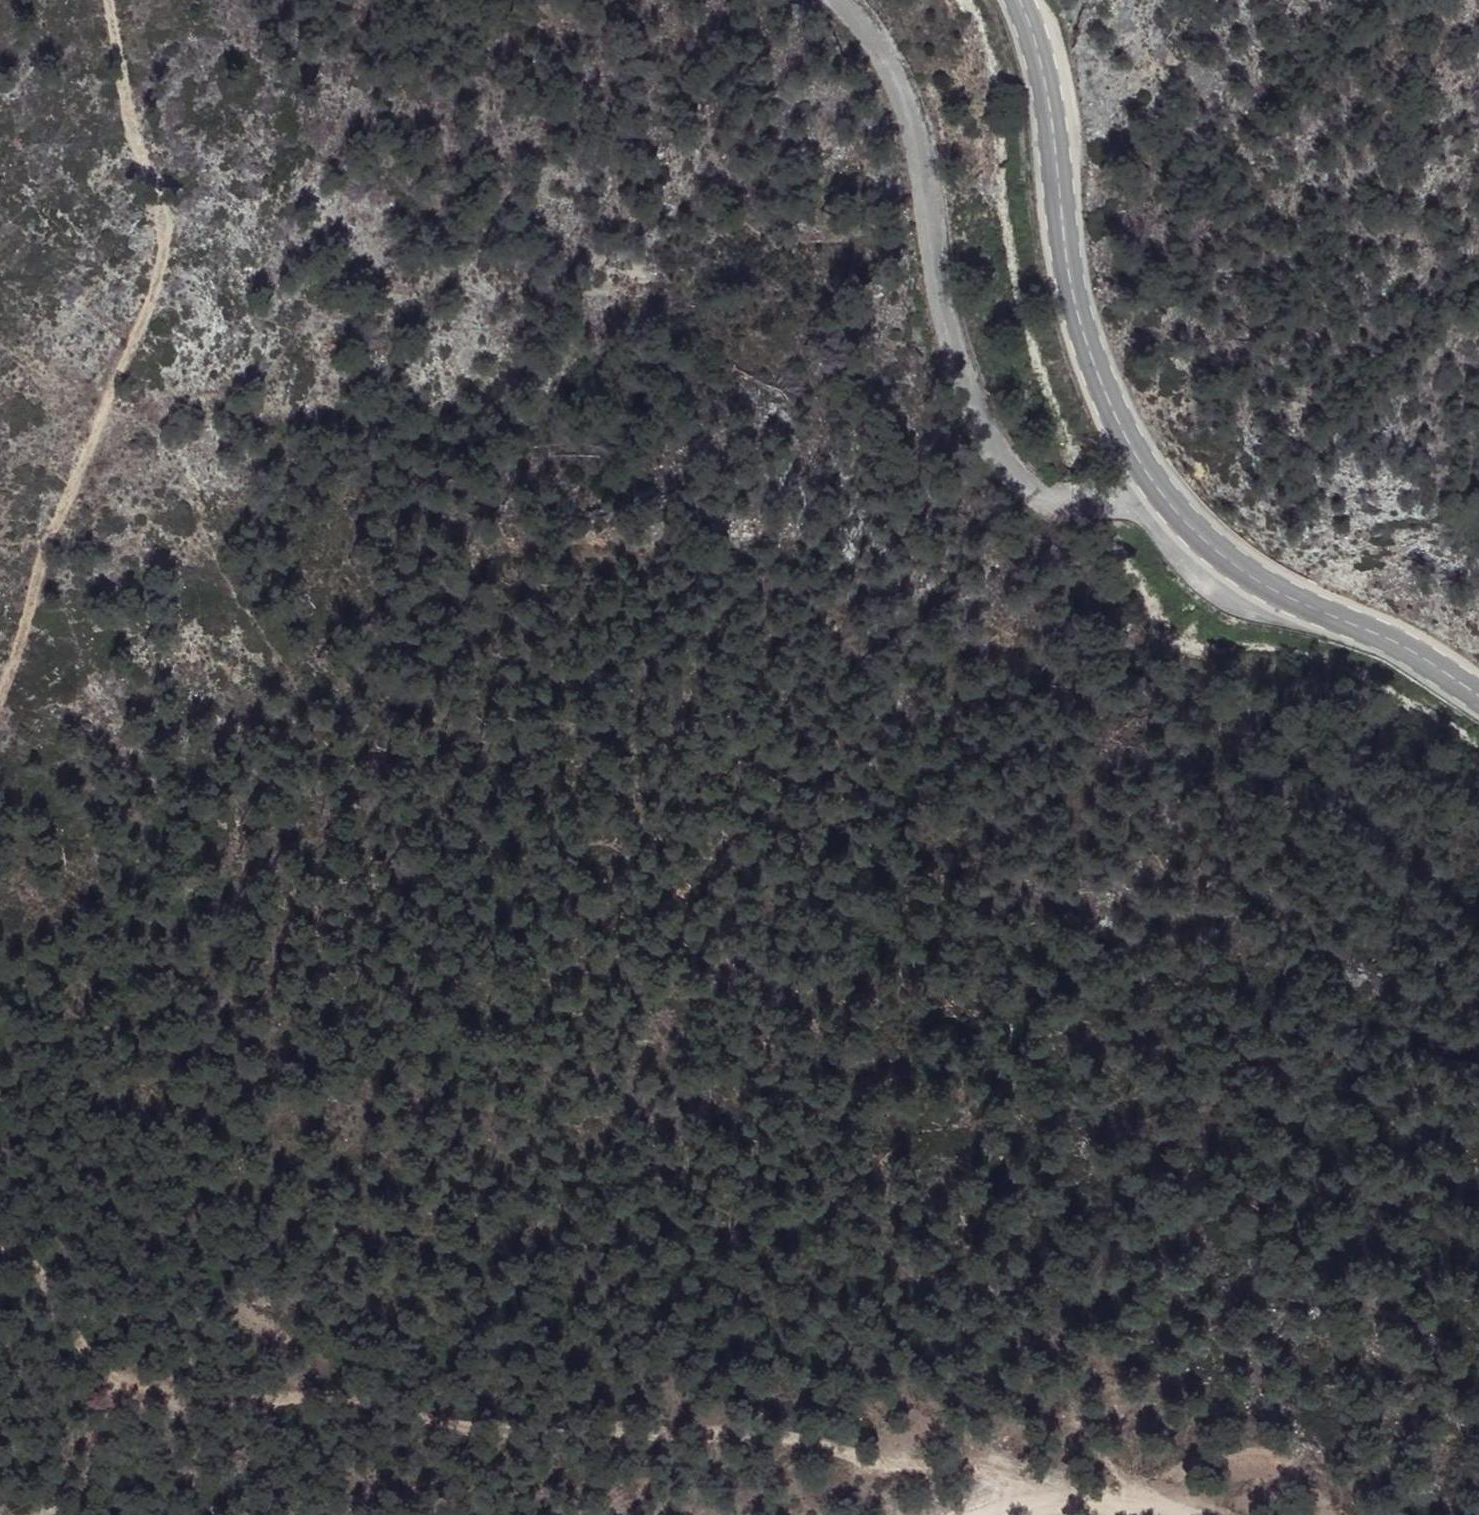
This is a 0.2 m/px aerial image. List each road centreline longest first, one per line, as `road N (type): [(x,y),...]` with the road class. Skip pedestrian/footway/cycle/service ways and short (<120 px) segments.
road 1 (secondary): [(1478,698),(1256,573),(1159,487),(1124,433),(1077,310),(1032,63),(1010,0)]
road 2 (track): [(982,1514),(1092,1501),(1161,1514)]

